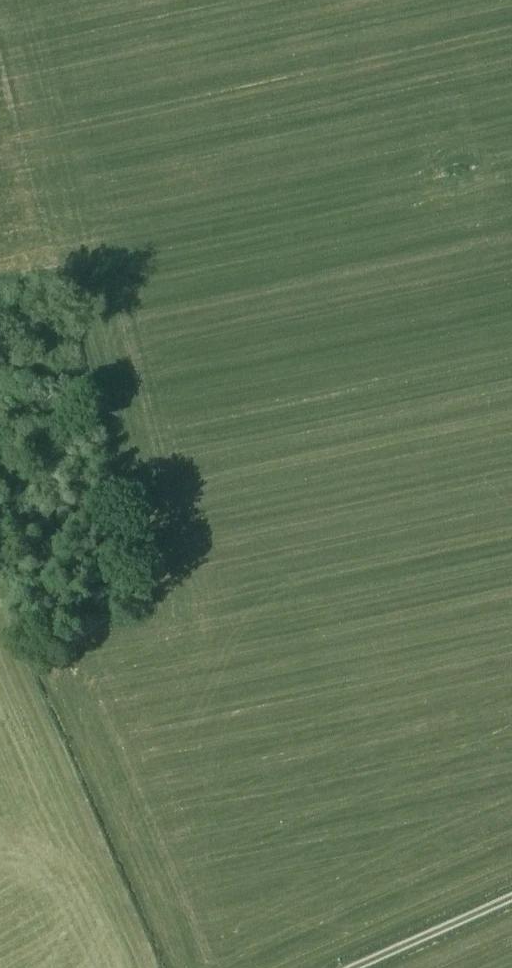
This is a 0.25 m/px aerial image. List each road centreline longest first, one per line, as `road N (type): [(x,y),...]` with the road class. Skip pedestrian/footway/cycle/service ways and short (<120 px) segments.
road 1 (track): [(511,896),(345,967)]

